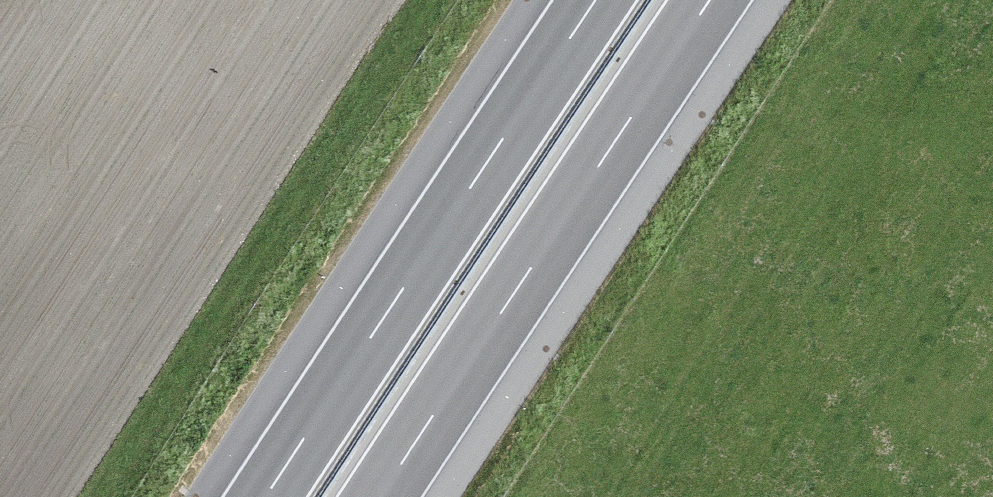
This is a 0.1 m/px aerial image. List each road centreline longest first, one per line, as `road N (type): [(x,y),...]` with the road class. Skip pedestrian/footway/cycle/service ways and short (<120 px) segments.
road 1 (motorway): [(595,0),(264,496)]
road 2 (motorway): [(381,496),(712,0)]

